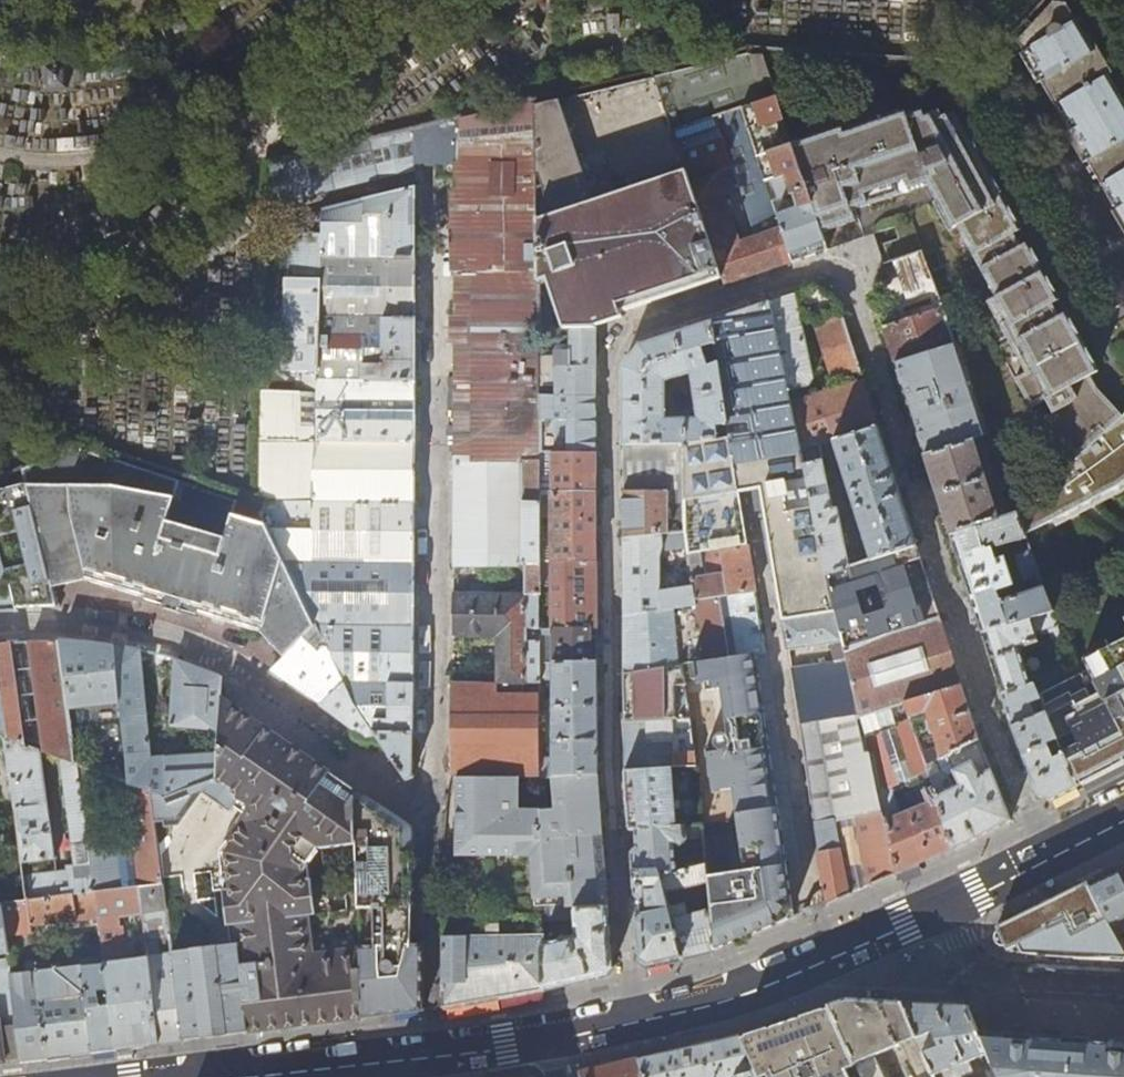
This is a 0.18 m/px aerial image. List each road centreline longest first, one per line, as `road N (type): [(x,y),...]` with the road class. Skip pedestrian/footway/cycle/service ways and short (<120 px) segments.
road 1 (residential): [(1049,861),(992,719),(845,260),(606,342),(611,776),(637,1021)]
road 2 (residential): [(431,823),(434,176)]
road 3 (residential): [(431,823),(365,759),(259,681),(202,653),(131,632),(0,628)]
road 4 (residential): [(948,908),(762,988),(637,1021)]
road 5 (residential): [(437,1057),(431,823)]
road 6 (residential): [(1123,987),(996,978),(980,970),(948,908)]
road 7 (residential): [(437,1057),(266,1076)]

